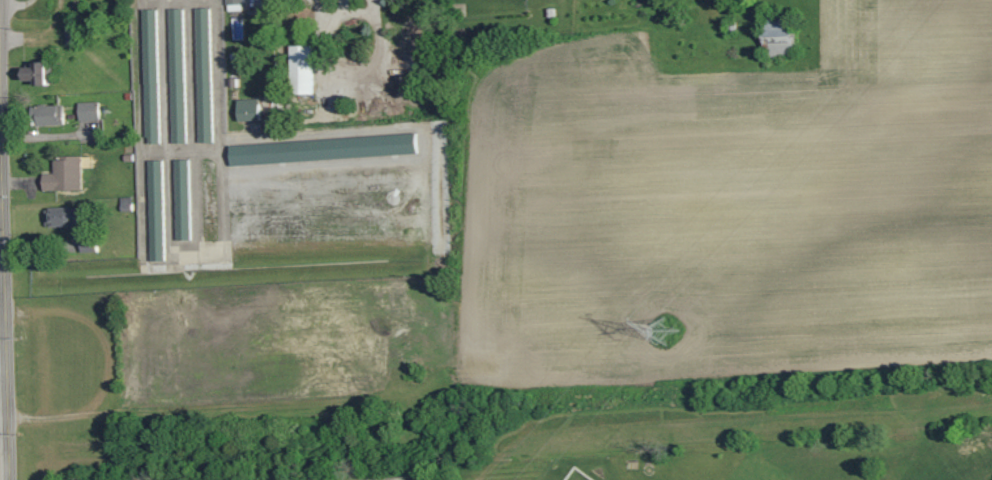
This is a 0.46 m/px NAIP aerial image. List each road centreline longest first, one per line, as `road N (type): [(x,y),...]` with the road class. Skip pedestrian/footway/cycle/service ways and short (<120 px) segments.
road 1 (tertiary): [(0,50),(10,479)]

